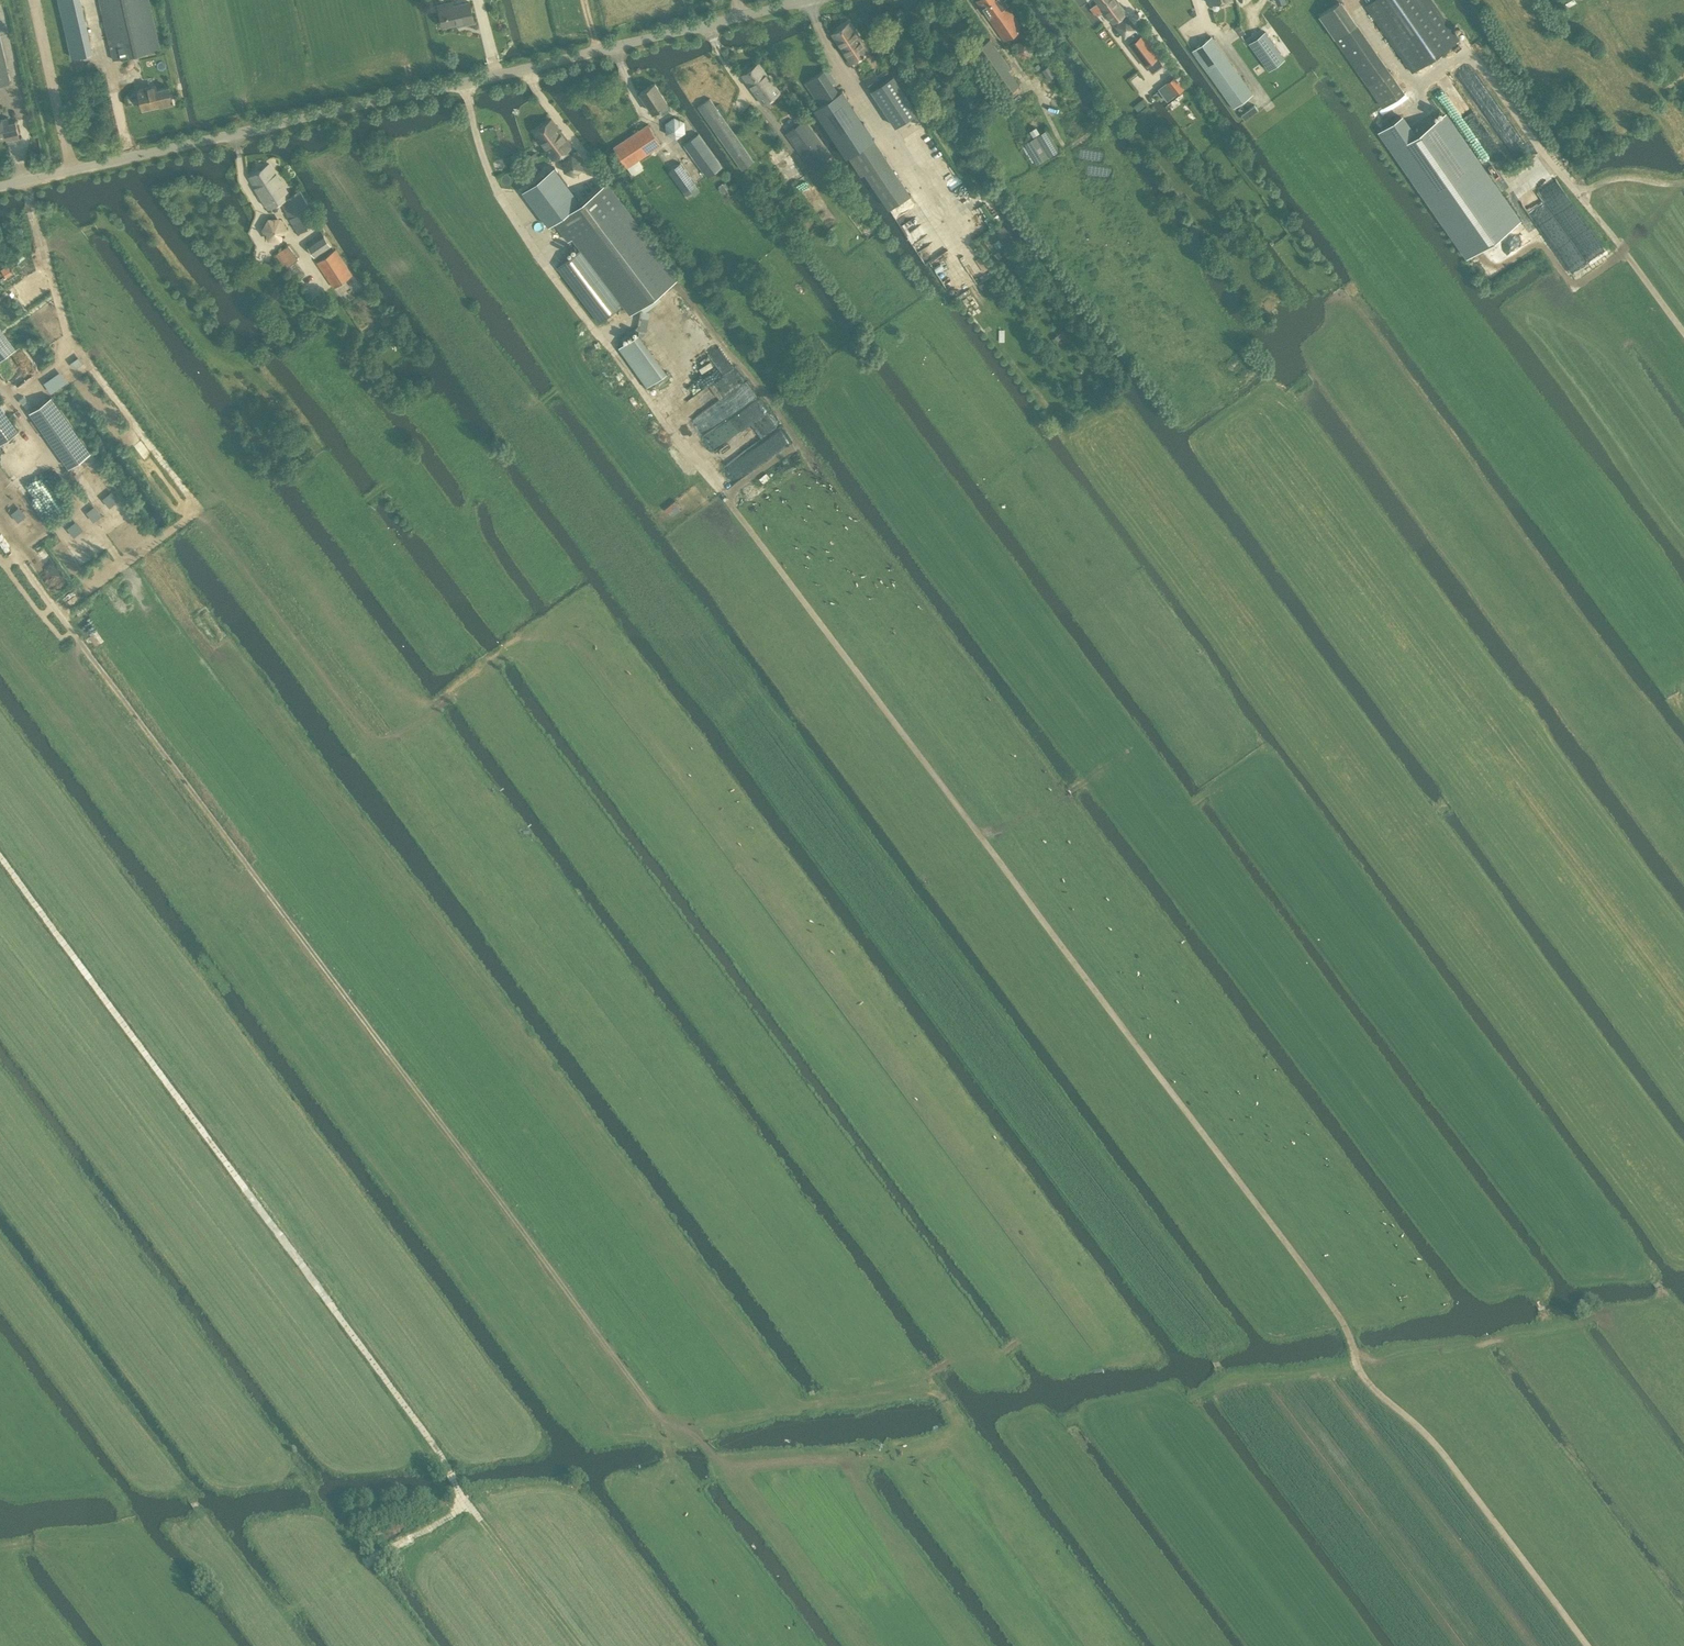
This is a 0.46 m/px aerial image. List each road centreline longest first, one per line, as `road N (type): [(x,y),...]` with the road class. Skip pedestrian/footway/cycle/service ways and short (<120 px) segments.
road 1 (track): [(1586,1645),(1423,1432),(1357,1370),(1332,1305),(541,259),(492,179),(464,83)]
road 2 (unclassified): [(0,186),(827,0)]
road 3 (track): [(1354,9),(1411,87),(1466,49),(1580,195)]
road 4 (track): [(1683,332),(1580,195),(1615,179),(1683,182)]

